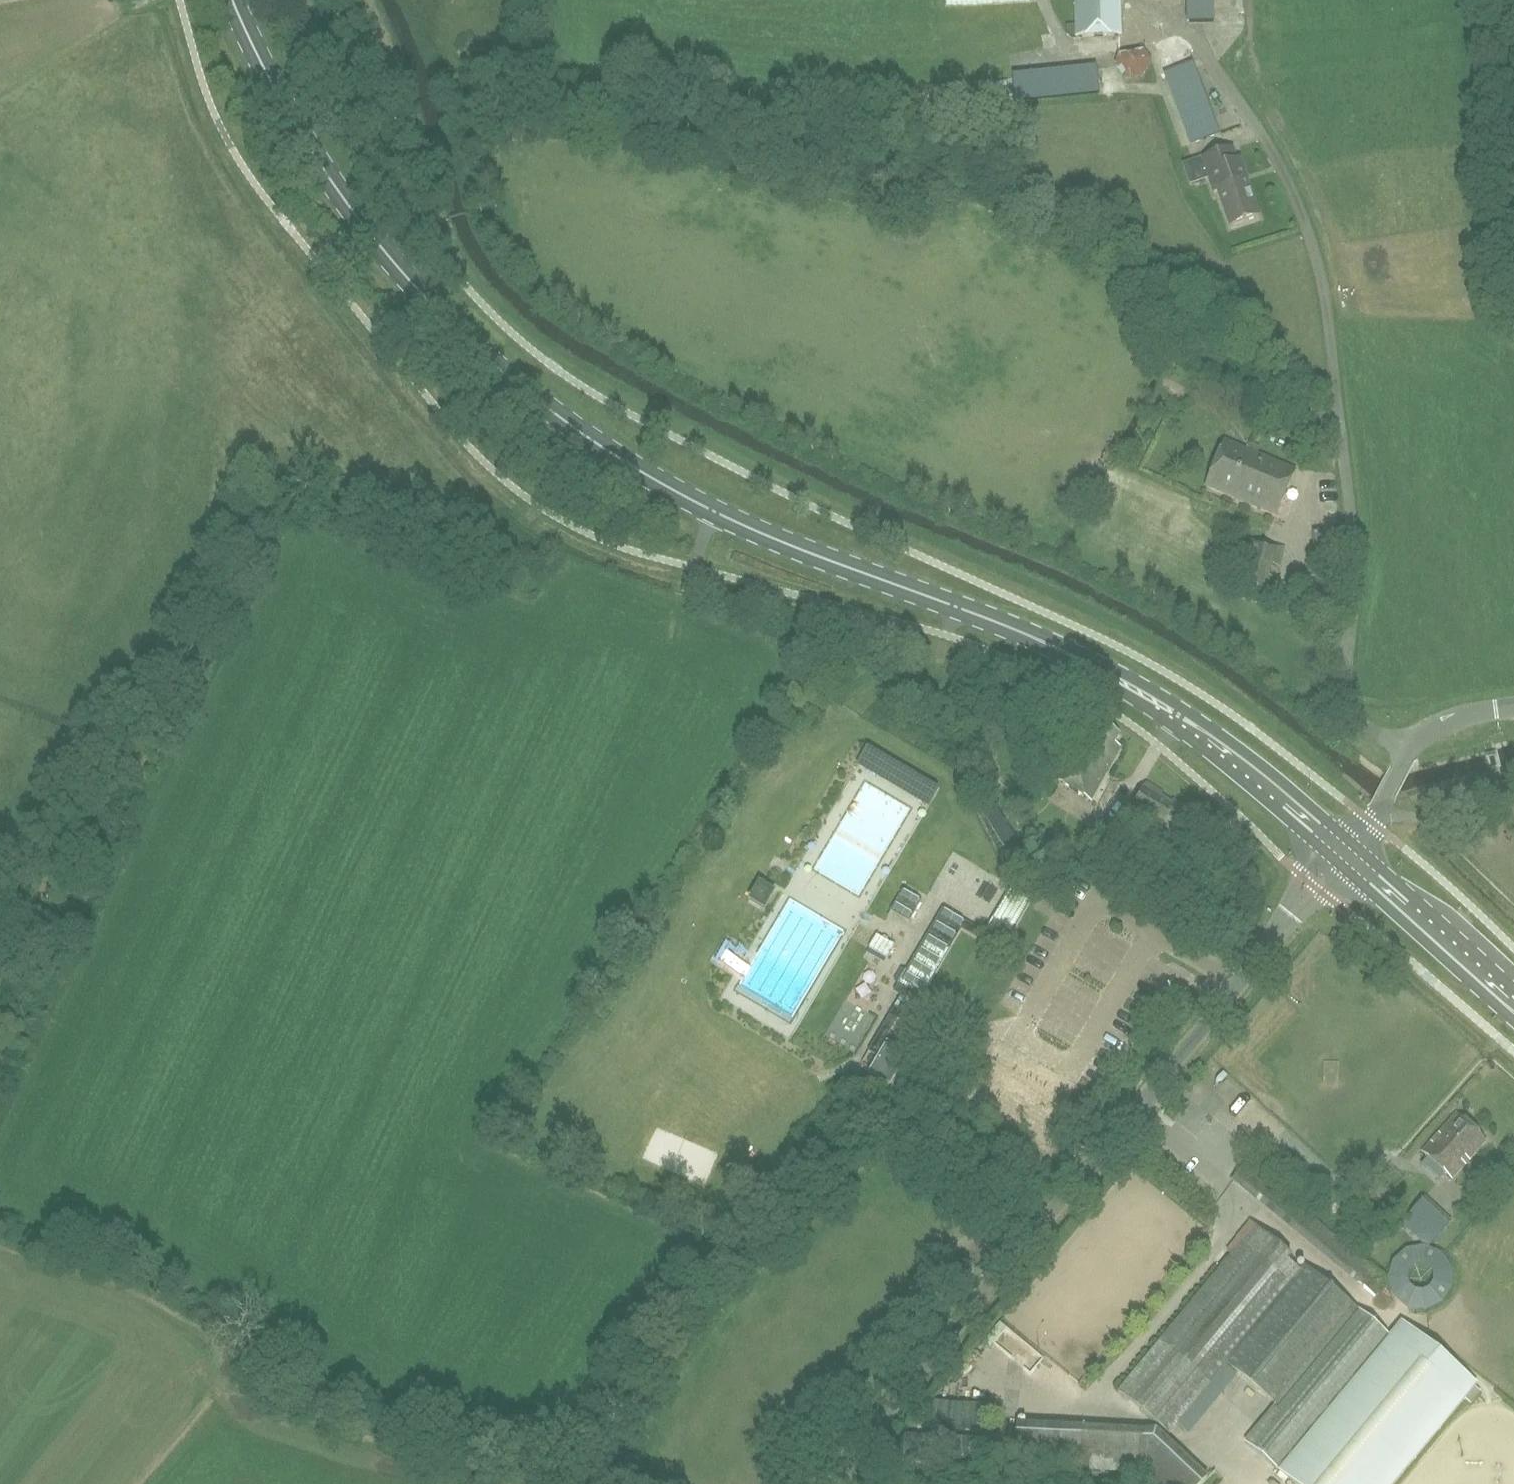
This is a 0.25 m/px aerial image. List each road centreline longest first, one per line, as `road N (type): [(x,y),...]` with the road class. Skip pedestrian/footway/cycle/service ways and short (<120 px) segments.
road 1 (primary): [(1348,849),(1231,750),(1145,692),(1062,650),(819,557),(613,457),(526,391),(440,315),(355,218),(260,64),(231,0)]
road 2 (unclassified): [(827,1483),(1348,849)]
road 3 (unclassified): [(1409,742),(1357,722),(1347,704),(1355,573),(1322,278),(1261,131),(1231,90)]
road 4 (primary): [(1513,1004),(1348,849)]

